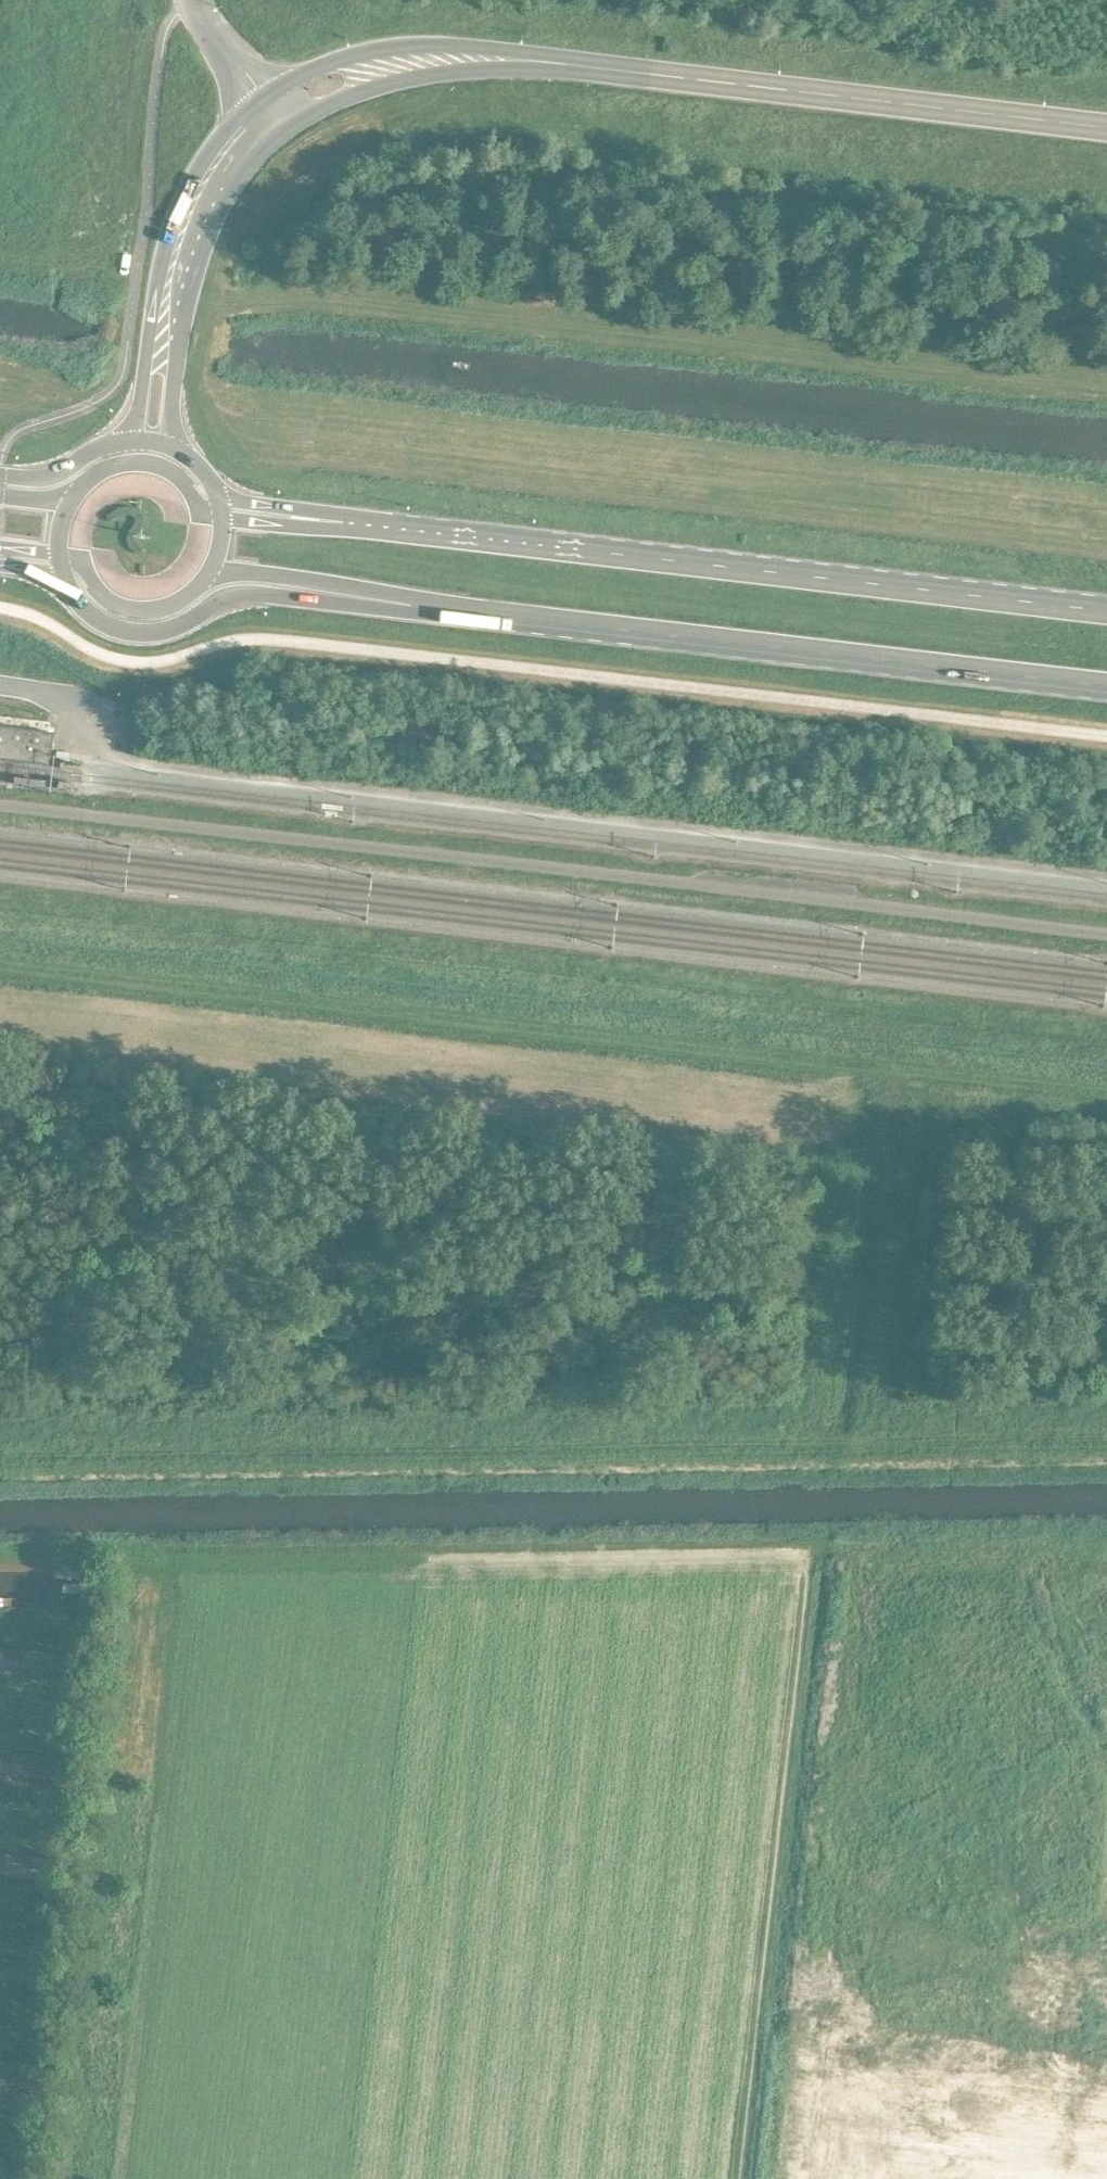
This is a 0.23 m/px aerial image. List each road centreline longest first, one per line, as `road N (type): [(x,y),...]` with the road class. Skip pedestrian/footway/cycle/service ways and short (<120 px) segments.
road 1 (primary): [(1106,620),(366,533)]
road 2 (primary): [(381,609),(1106,696)]
road 3 (secondary): [(392,77),(477,67),(561,71),(1106,136)]
road 4 (secondary): [(263,104),(210,160),(172,230),(126,449)]
road 5 (secondary): [(179,458),(170,428),(174,382),(206,248),(242,182),(288,137)]
road 6 (primary): [(66,590),(98,630),(134,643),(172,638),(230,604),(381,609)]
road 7 (primary): [(203,587),(226,580),(294,587),(381,609)]
road 8 (primary): [(58,563),(81,570),(104,605),(129,617),(170,613),(203,587)]
road 9 (primary): [(366,533),(217,501)]
road 10 (primary): [(366,533),(222,525)]
road 11 (secondary): [(392,77),(332,70),(263,104)]
road 12 (primary): [(126,449),(48,484),(0,484)]
road 13 (unclassified): [(263,104),(190,0)]
road 14 (primary): [(222,525),(201,522),(159,474),(119,470)]
road 15 (secondary): [(288,137),(392,77)]

